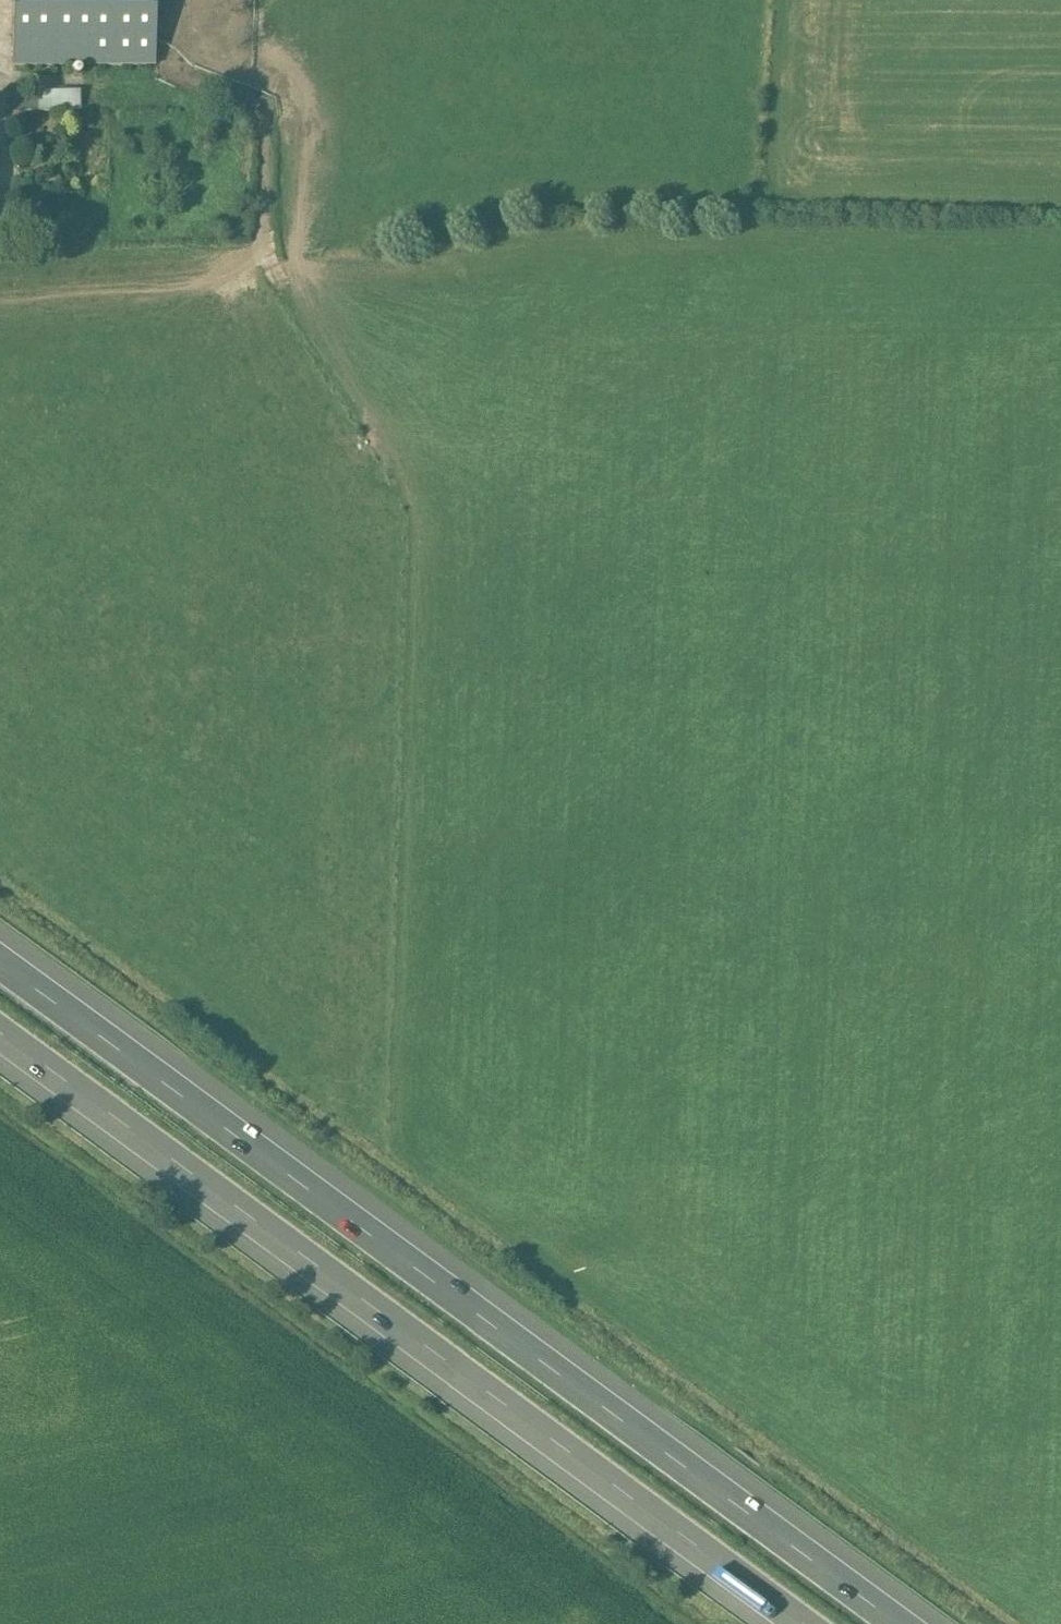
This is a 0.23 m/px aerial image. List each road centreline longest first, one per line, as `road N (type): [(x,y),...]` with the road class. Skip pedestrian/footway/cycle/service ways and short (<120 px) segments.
road 1 (motorway): [(917,1623),(0,947)]
road 2 (motorway): [(0,1015),(815,1623)]

